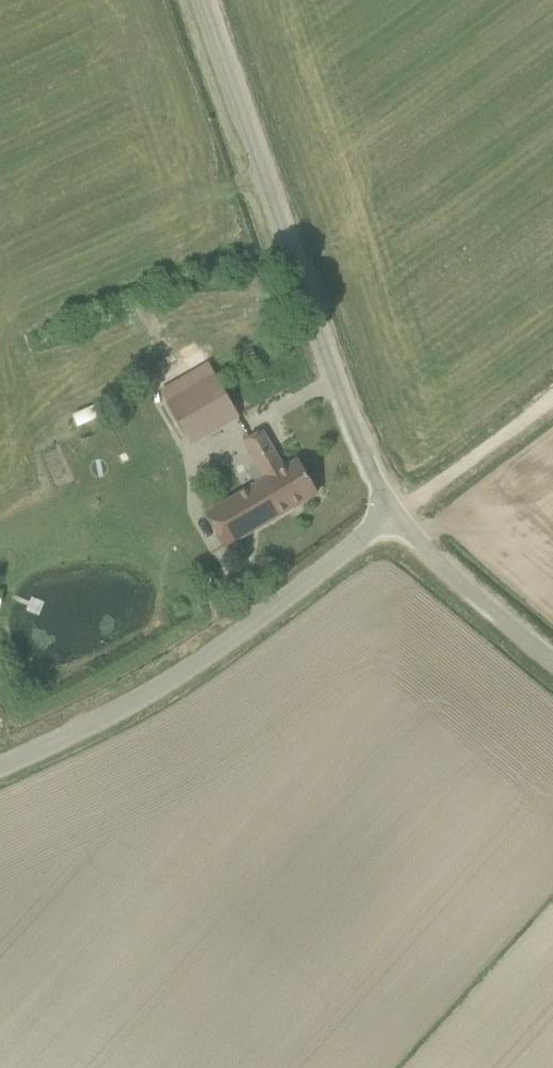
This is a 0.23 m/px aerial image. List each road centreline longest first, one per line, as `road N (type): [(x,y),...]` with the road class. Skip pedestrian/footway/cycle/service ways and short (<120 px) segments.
road 1 (unclassified): [(397,515),(358,448),(201,0)]
road 2 (unclassified): [(0,764),(143,699),(397,515)]
road 3 (unclassified): [(552,665),(397,515)]
road 4 (track): [(552,401),(397,515)]

